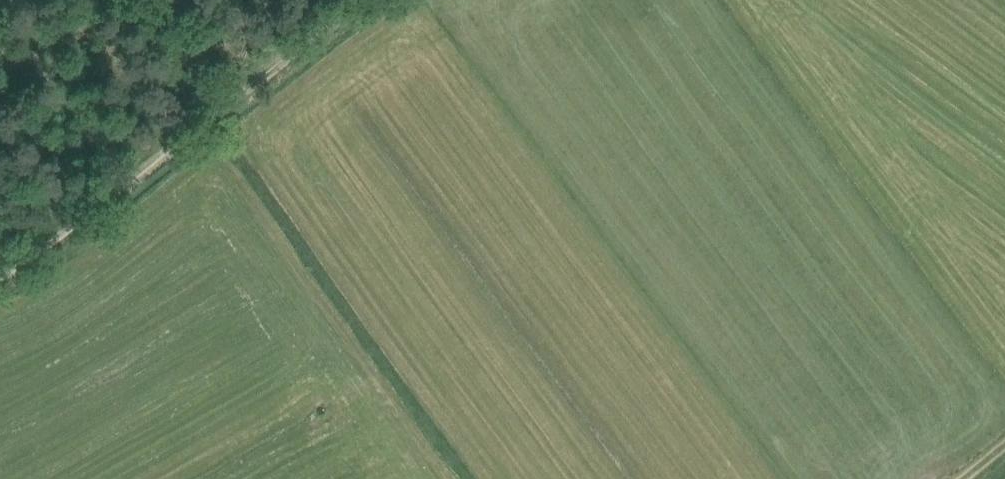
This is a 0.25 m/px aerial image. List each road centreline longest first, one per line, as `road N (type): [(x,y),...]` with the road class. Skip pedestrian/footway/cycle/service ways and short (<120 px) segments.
road 1 (track): [(0,281),(366,0)]

